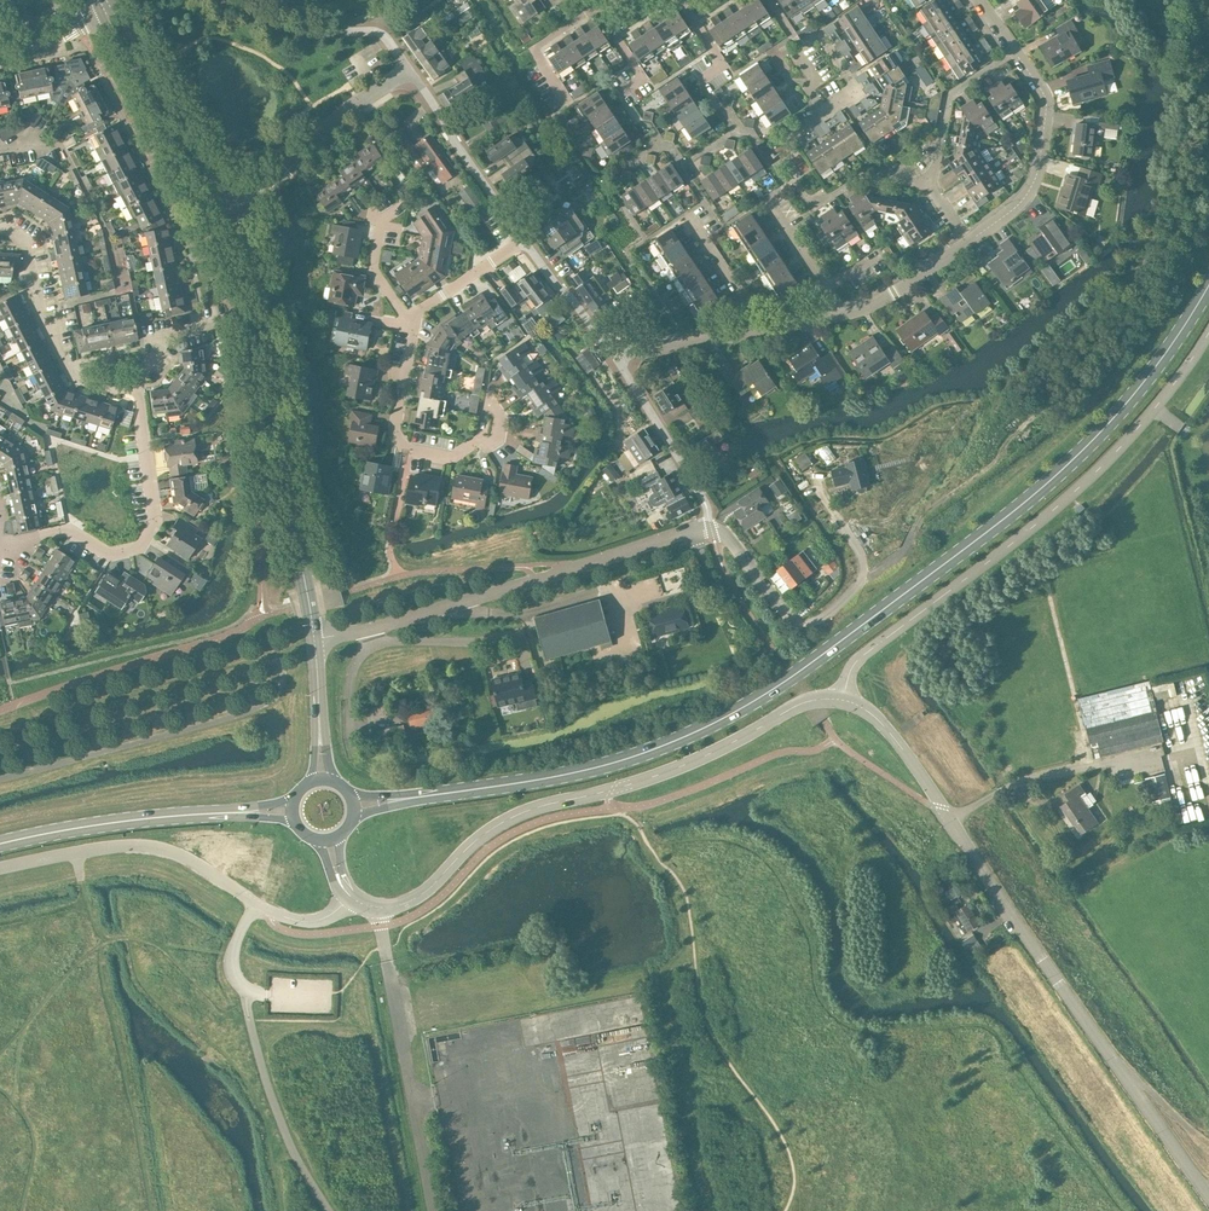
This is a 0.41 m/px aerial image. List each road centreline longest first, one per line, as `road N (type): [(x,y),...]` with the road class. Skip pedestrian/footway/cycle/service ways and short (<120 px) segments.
road 1 (secondary): [(408,798),(634,757),(765,694),(1046,484),(1146,379),(1208,285)]
road 2 (tertiary): [(1208,1196),(893,732),(844,699)]
road 3 (tertiary): [(349,895),(377,909),(404,904),(523,812),(683,765),(798,704),(844,699)]
road 4 (unclassified): [(844,699),(848,676),(866,653),(981,569),(1117,452),(1208,330)]
road 5 (unclassified): [(315,641),(711,528)]
road 6 (tertiary): [(315,641),(256,284)]
road 7 (residential): [(0,545),(71,530),(110,555),(140,547),(155,522),(135,386)]
road 8 (residential): [(968,241),(1013,210),(1033,183),(1045,99),(978,0)]
road 9 (unclassified): [(0,867),(149,846),(194,862),(256,903)]
road 10 (track): [(861,578),(903,551),(928,508),(993,462),(1043,411)]
road 11 (residential): [(495,409),(495,431),(451,457),(409,450),(395,436),(414,325)]
road 12 (secondary): [(0,844),(91,826),(239,813)]
road 13 (tertiary): [(101,14),(220,219)]
road 14 (residential): [(0,229),(26,249),(36,303),(72,380),(135,386)]
road 15 (tertiary): [(230,199),(110,0)]
road 16 (residential): [(233,0),(286,26),(383,36),(412,77)]
road 17 (residential): [(522,241),(412,77)]
road 18 (residential): [(705,503),(621,365),(621,349)]
road 19 (residential): [(276,181),(341,114),(412,77)]
road 20 (residential): [(414,325),(372,269),(382,220),(404,198)]
road 21 (residential): [(621,349),(601,339),(522,241)]
road 22 (residential): [(844,314),(894,293),(968,241)]
road 23 (residential): [(414,325),(416,310),(522,241)]
road 24 (residential): [(621,349),(760,330)]
road 25 (residential): [(760,330),(686,215)]
road 26 (residential): [(844,314),(769,200)]
road 27 (residential): [(565,98),(532,48),(595,7)]
road 28 (residential): [(711,528),(720,529),(795,623)]
road 29 (residential): [(815,205),(864,173),(928,180)]

